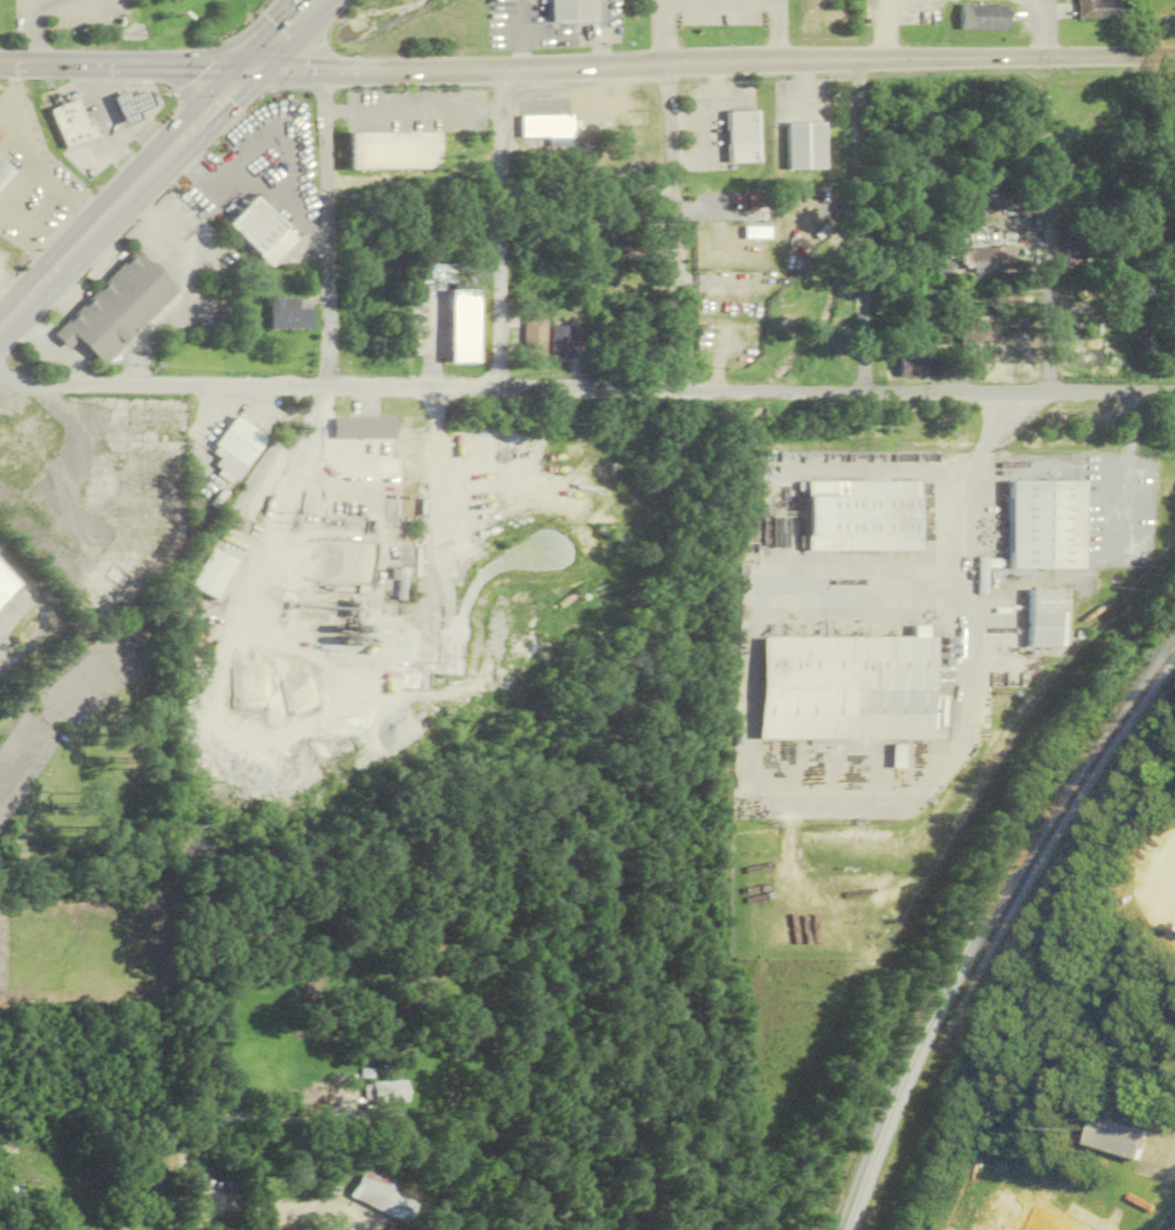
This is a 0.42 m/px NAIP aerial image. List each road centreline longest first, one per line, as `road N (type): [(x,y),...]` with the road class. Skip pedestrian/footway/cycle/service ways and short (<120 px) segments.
road 1 (residential): [(1174,394),(330,389),(13,383),(0,377)]
road 2 (secondary): [(1174,58),(252,74)]
road 3 (residential): [(1007,393),(989,449),(968,477),(961,522),(920,579),(902,593),(862,600),(764,591)]
road 4 (primary): [(252,74),(0,337)]
road 5 (residential): [(854,62),(863,394)]
road 6 (residential): [(666,65),(678,392)]
road 7 (residential): [(502,73),(505,389)]
road 8 (residential): [(329,73),(330,389)]
road 9 (secondary): [(252,74),(0,66)]
road 10 (residential): [(1047,212),(1047,392)]

